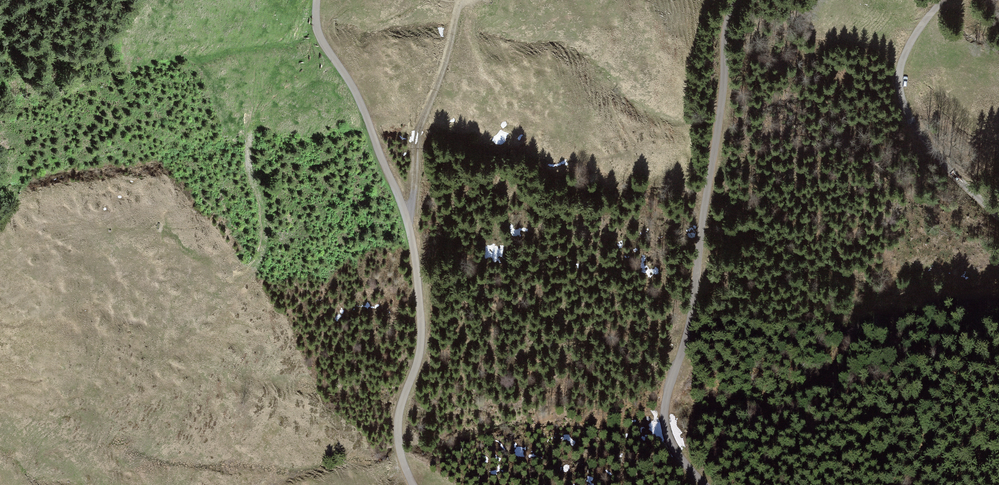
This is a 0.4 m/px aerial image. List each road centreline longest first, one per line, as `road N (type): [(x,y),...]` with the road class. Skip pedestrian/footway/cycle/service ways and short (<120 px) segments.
road 1 (track): [(416,484),(402,421),(427,334),(417,247),(368,125),(318,36),(316,0)]
road 2 (unclassified): [(736,0),(723,35),(723,93),(689,320),(663,407),(666,431),(704,484)]
road 3 (unclassified): [(998,219),(909,121),(898,92),(898,65),(942,0)]
road 4 (track): [(460,0),(421,141),(411,225)]

